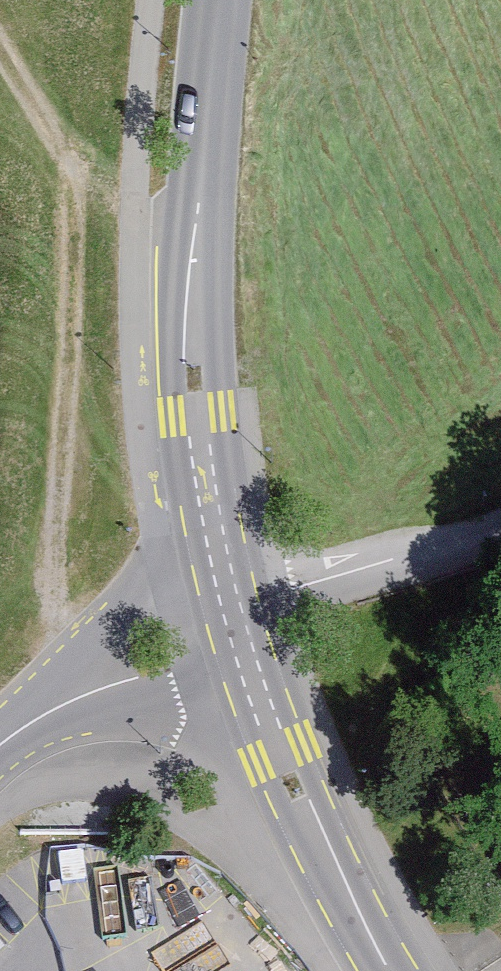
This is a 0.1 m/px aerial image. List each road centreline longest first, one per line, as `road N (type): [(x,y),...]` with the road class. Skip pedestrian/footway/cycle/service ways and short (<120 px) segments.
road 1 (track): [(68,699),(54,471),(56,151),(0,52)]
road 2 (unclassified): [(216,0),(191,363),(208,497),(237,622)]
road 3 (unclassified): [(237,622),(279,753),(391,970)]
road 4 (unclassified): [(237,622),(500,524)]
road 5 (residential): [(0,747),(68,699),(237,622)]

